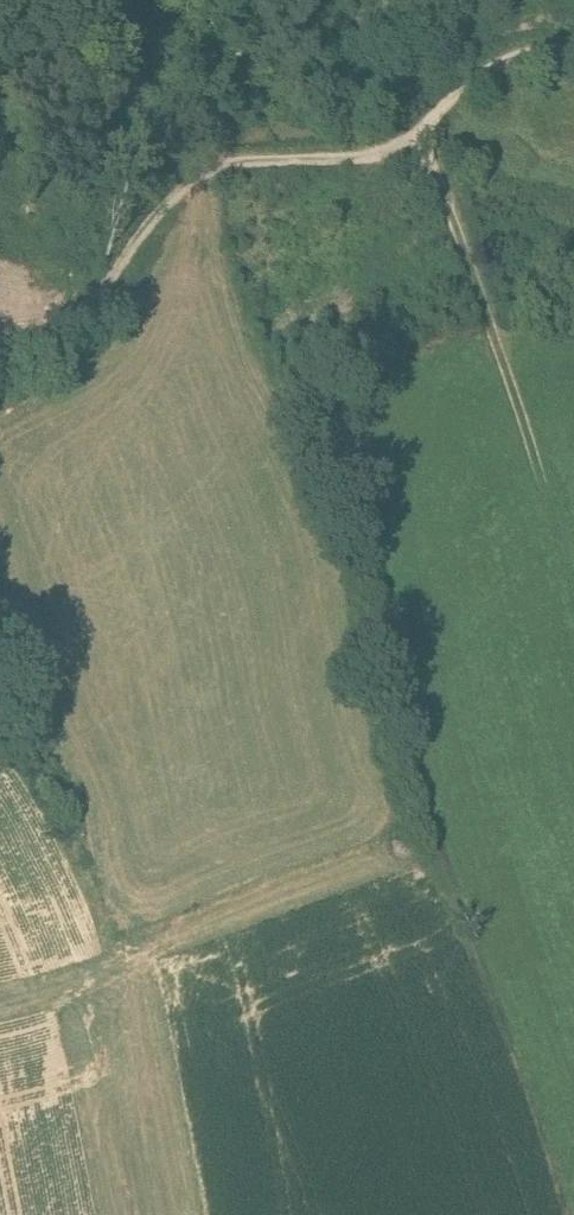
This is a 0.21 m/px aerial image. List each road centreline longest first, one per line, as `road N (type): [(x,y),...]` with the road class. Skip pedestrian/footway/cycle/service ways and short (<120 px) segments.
road 1 (track): [(0,339),(87,302),(163,204),(215,164),(416,149)]
road 2 (track): [(416,149),(434,170),(496,343)]
road 3 (track): [(416,149),(435,115),(487,70),(528,54),(573,51)]

